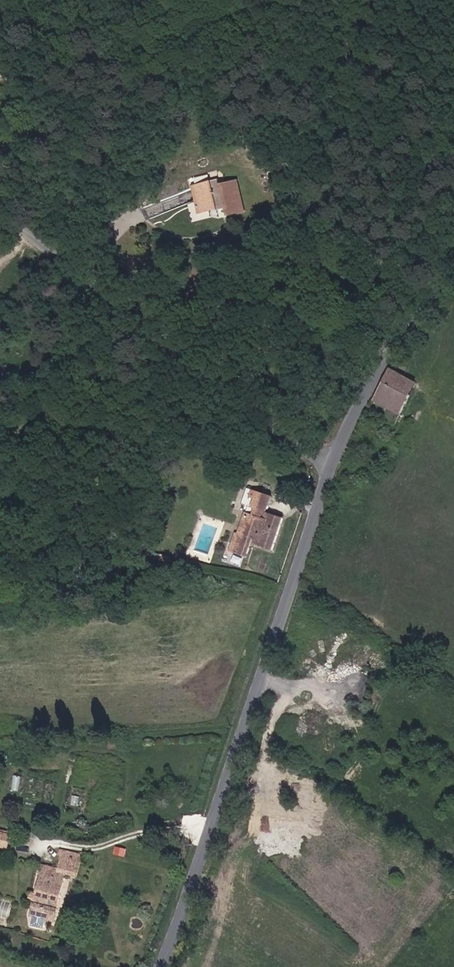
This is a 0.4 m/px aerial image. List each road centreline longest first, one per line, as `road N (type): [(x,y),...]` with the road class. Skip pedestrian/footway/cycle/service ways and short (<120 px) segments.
road 1 (tertiary): [(329,472),(161,966)]
road 2 (unclassified): [(0,209),(329,472)]
road 3 (tertiary): [(453,211),(329,472)]

